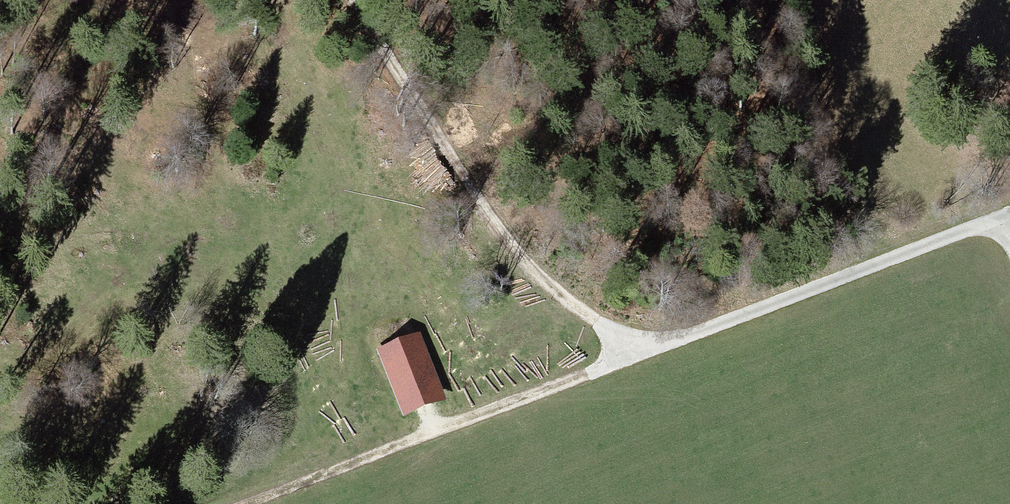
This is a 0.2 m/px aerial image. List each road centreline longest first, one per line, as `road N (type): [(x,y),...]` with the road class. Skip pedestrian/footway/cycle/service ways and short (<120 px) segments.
road 1 (track): [(252,503),(635,355),(1009,222)]
road 2 (track): [(635,355),(463,186),(347,0)]

